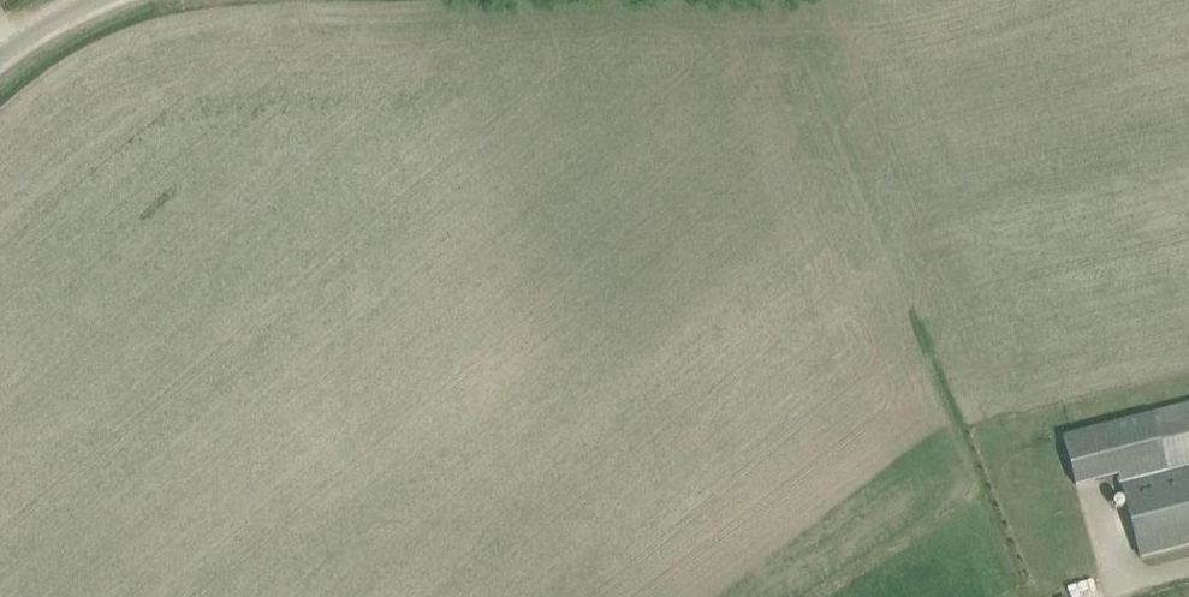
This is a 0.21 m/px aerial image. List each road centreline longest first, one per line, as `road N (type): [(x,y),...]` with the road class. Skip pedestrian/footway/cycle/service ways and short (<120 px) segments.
road 1 (unclassified): [(0,63),(113,0)]

